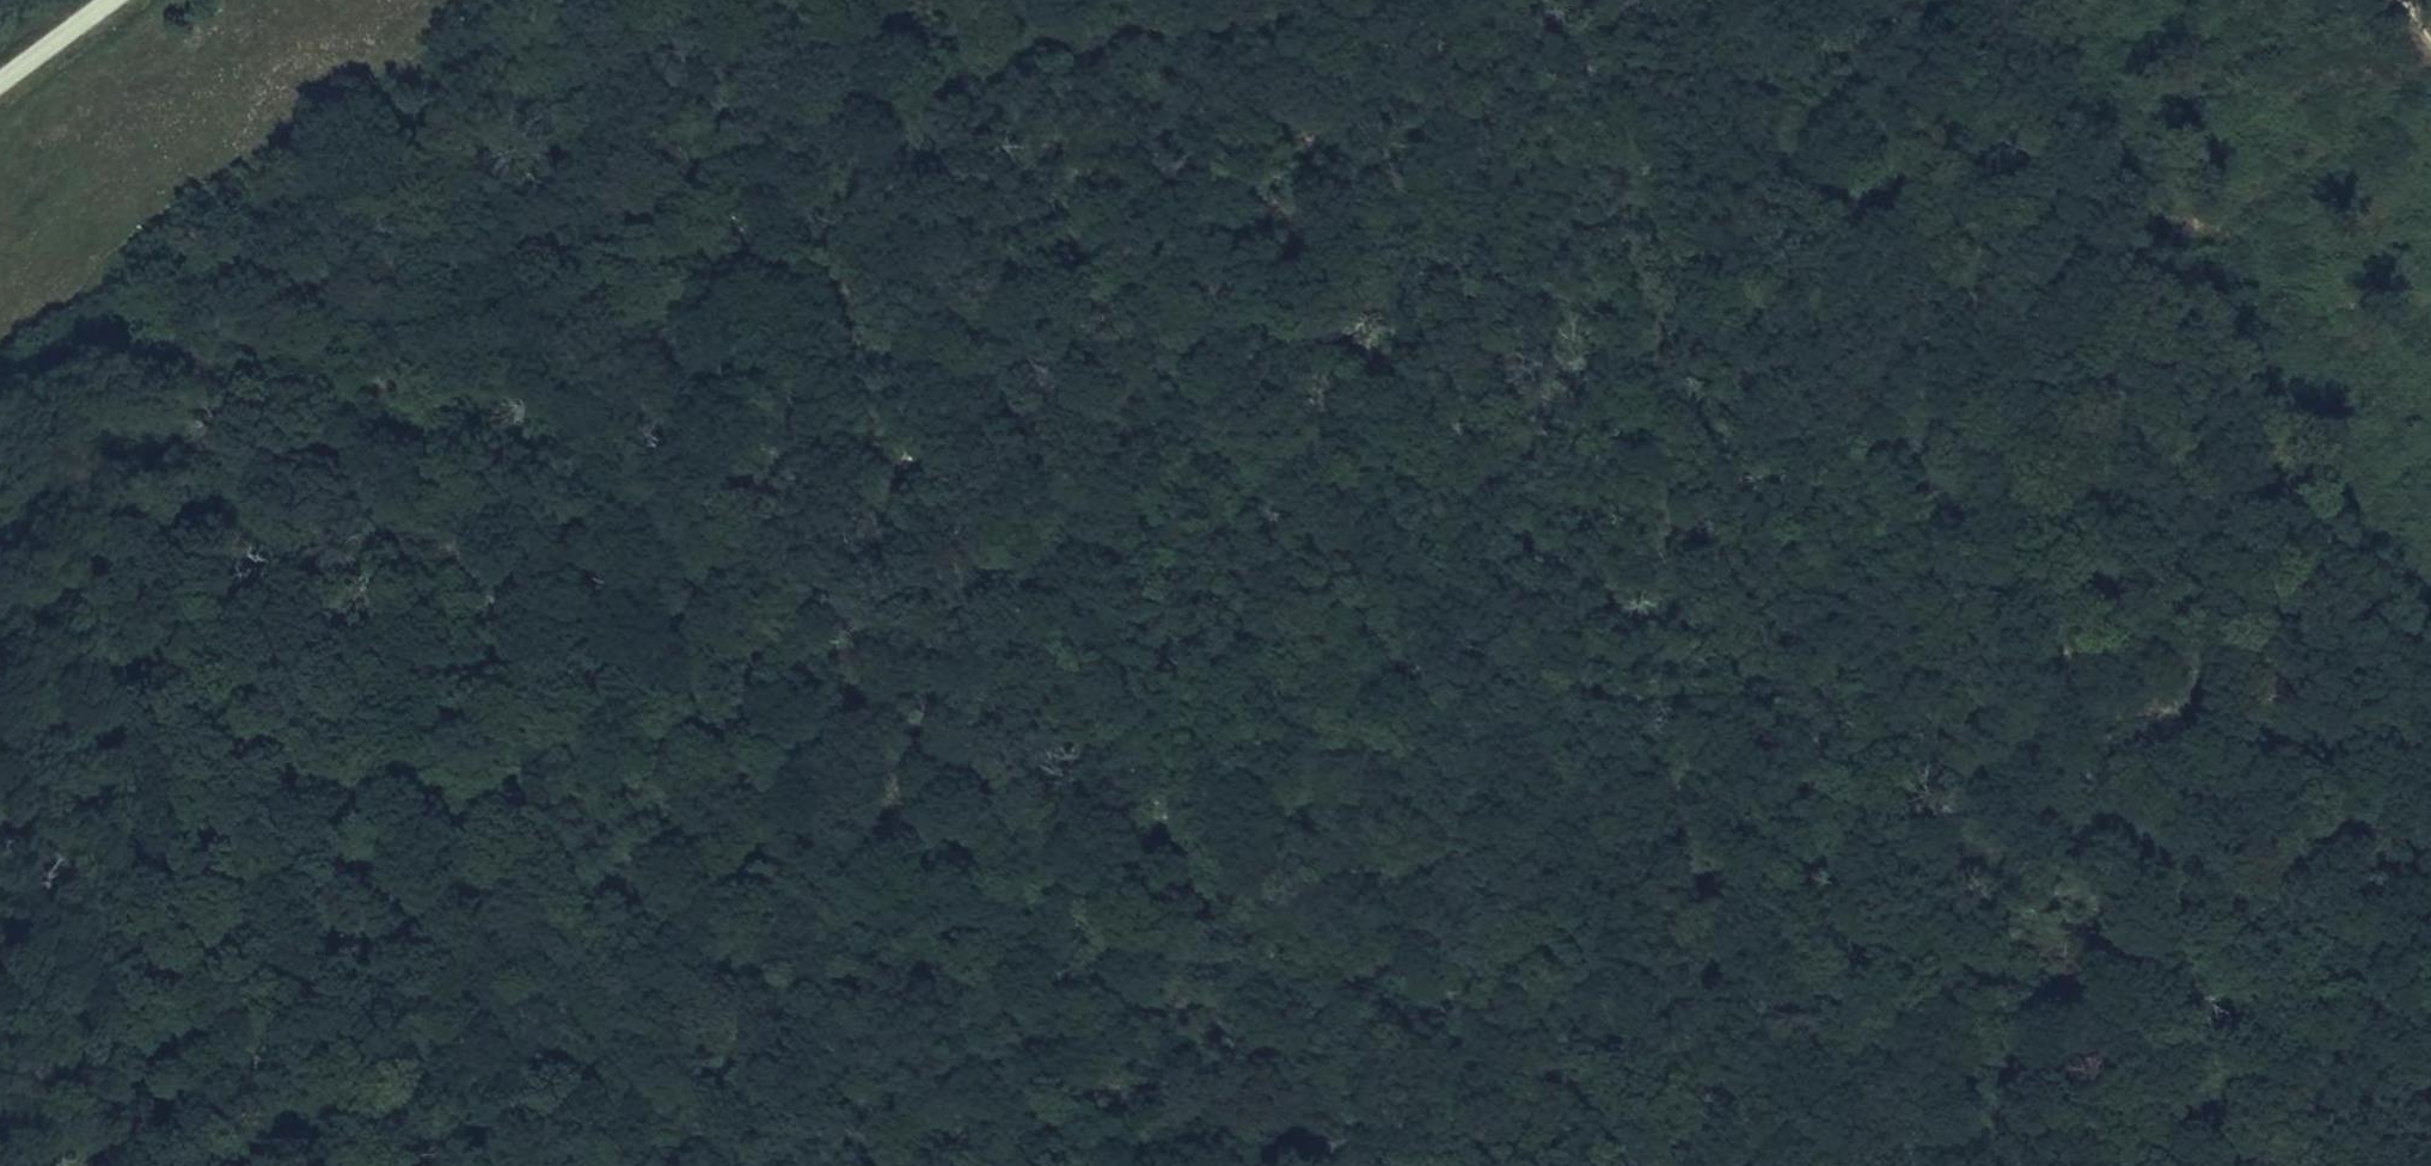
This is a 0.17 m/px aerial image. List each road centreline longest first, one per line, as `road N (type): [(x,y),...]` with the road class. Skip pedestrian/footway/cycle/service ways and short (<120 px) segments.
road 1 (track): [(105,0),(0,78)]

